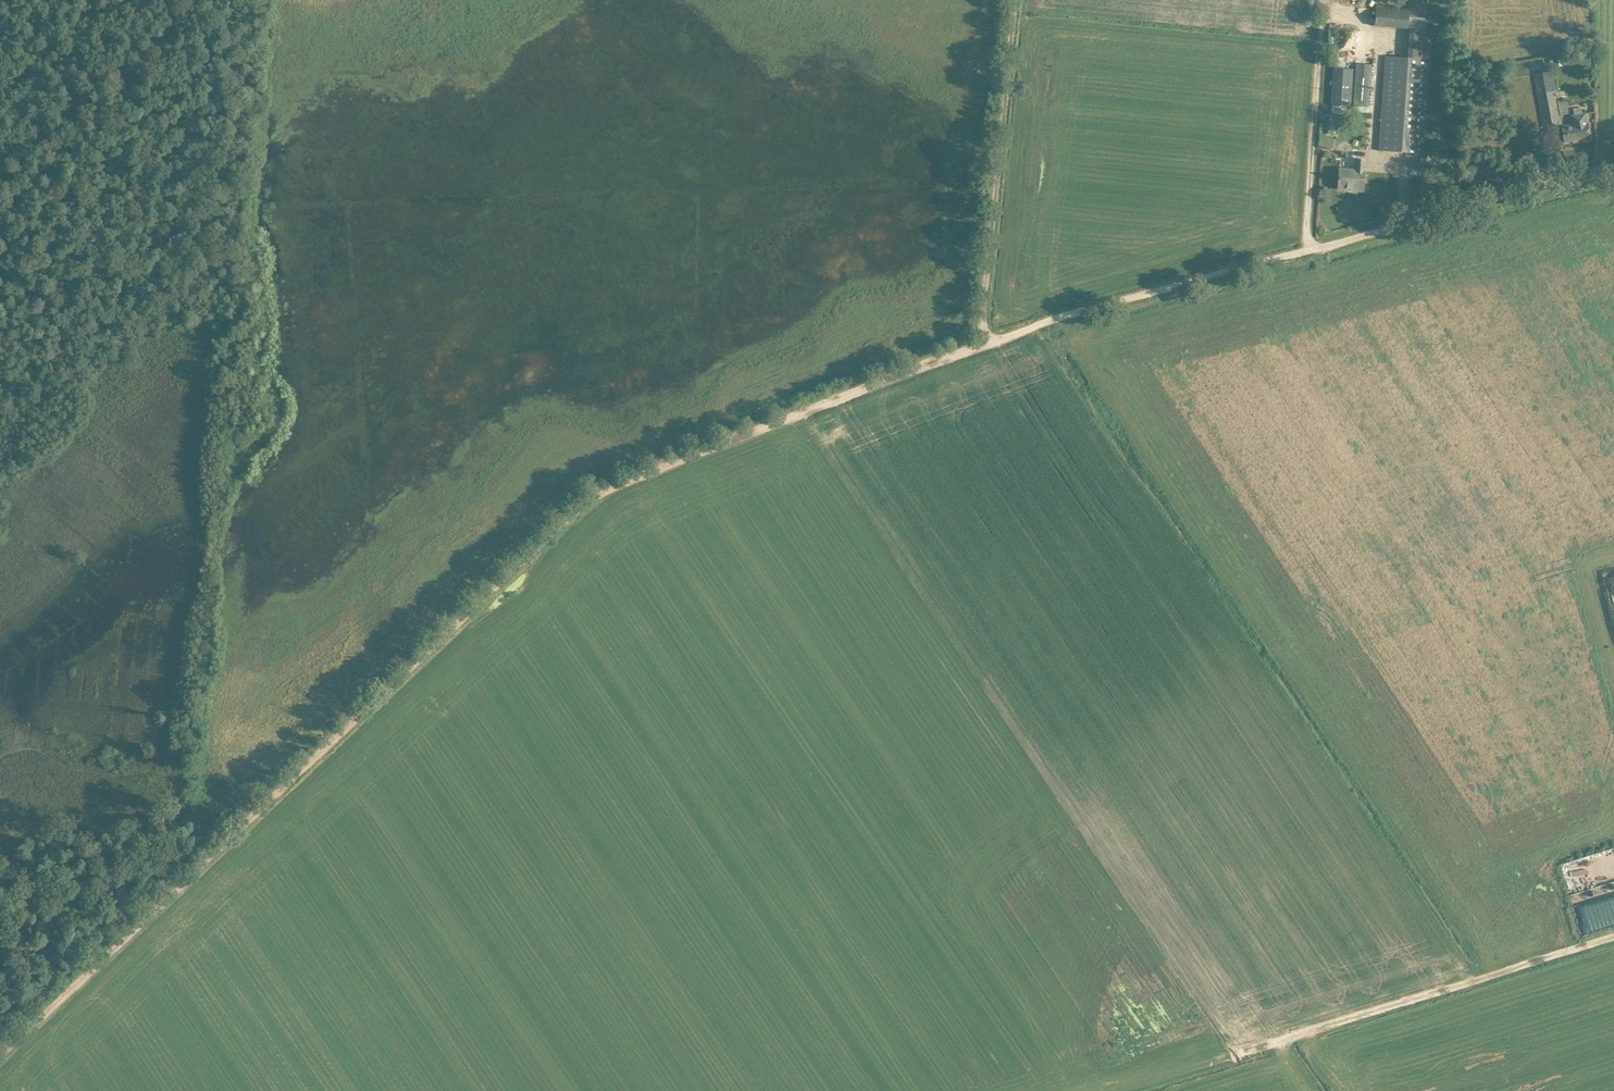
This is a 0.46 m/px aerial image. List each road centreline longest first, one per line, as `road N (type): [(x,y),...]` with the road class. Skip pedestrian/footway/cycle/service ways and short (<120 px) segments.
road 1 (track): [(0,1054),(593,504),(988,343),(1316,253)]
road 2 (track): [(1014,0),(982,314),(988,343)]
road 3 (unclassified): [(1316,253),(1613,170)]
road 4 (track): [(0,231),(189,17),(185,0)]

